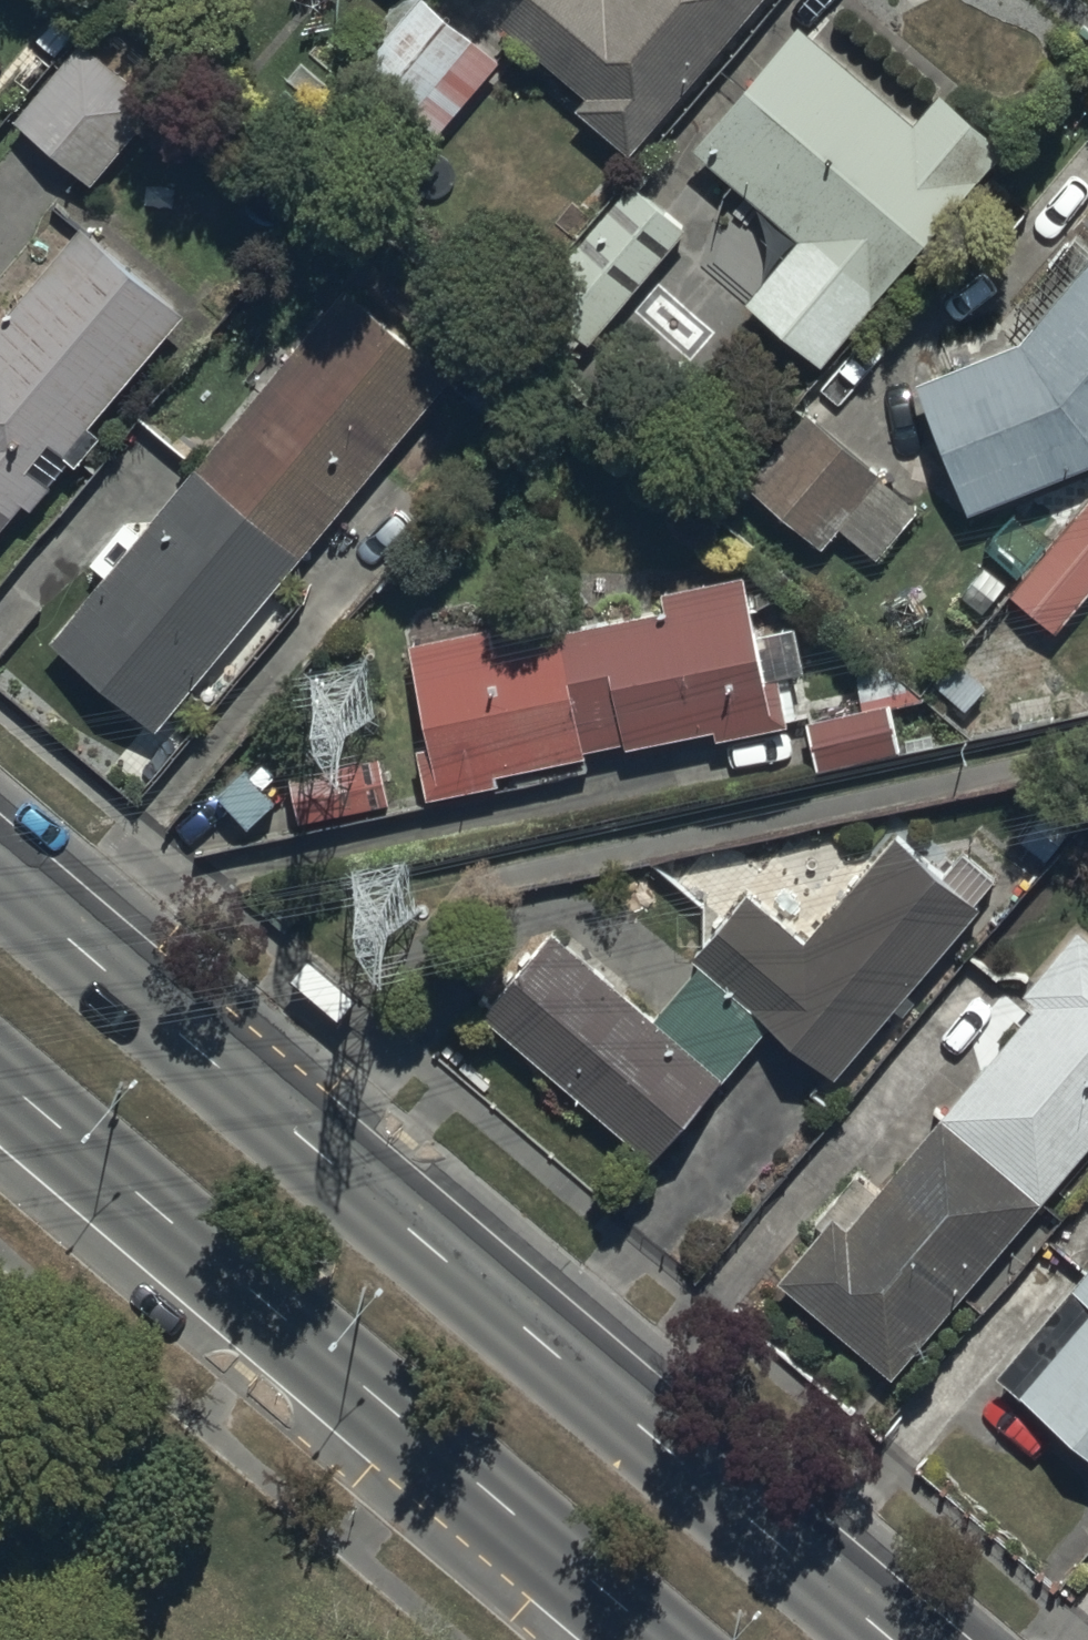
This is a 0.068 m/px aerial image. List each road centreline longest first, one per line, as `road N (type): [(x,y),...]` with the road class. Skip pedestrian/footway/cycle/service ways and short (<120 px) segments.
road 1 (primary): [(0,879),(894,1639)]
road 2 (primary): [(658,1639),(0,1078)]

